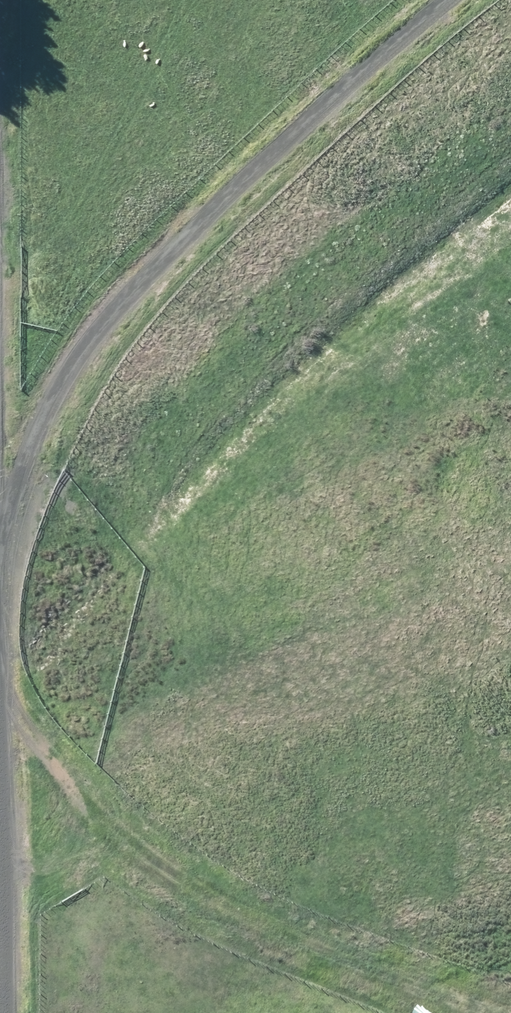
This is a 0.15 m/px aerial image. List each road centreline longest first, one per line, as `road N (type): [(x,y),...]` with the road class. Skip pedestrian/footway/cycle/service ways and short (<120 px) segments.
road 1 (track): [(6,1012),(11,545),(52,402),(93,324),(467,0)]
road 2 (track): [(7,698),(162,872),(216,904),(490,1012)]
road 3 (track): [(8,0),(11,545)]

